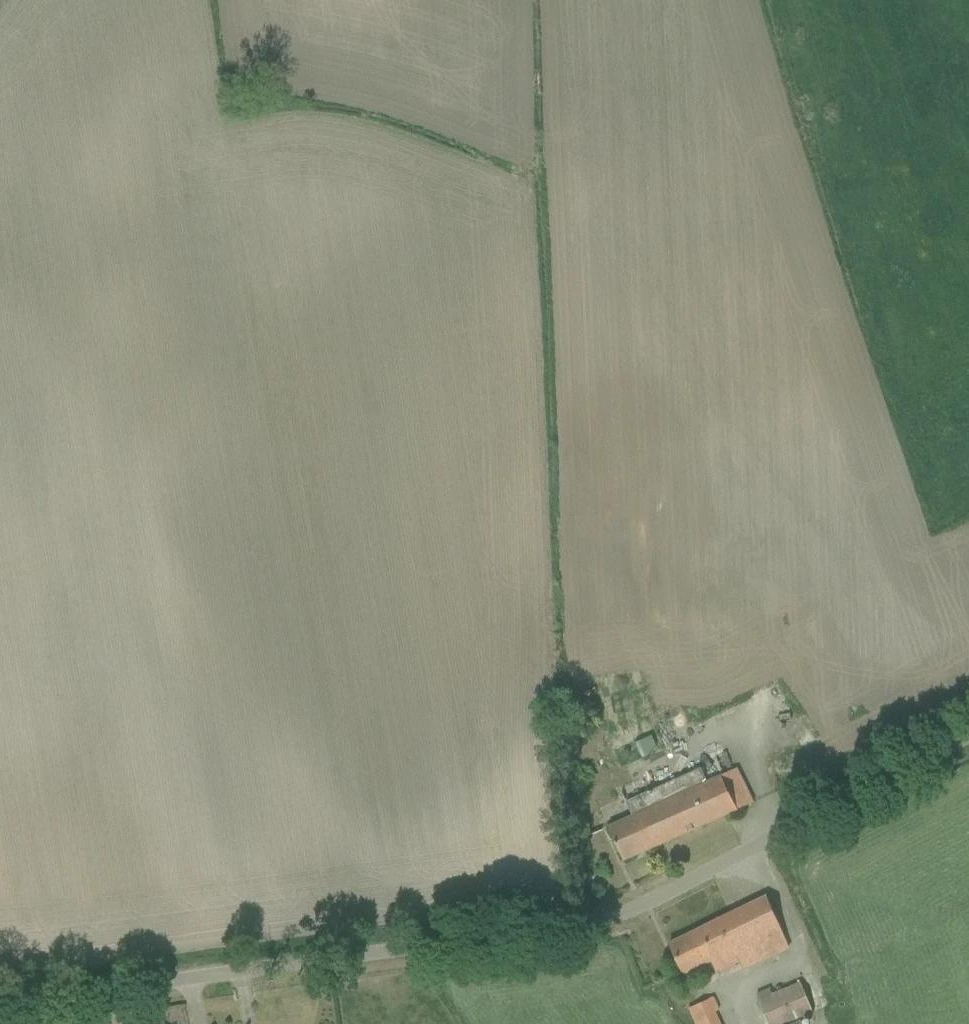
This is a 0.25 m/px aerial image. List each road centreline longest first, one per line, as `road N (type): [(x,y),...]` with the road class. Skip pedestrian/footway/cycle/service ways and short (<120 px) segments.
road 1 (unclassified): [(0,1011),(599,922),(968,740)]

